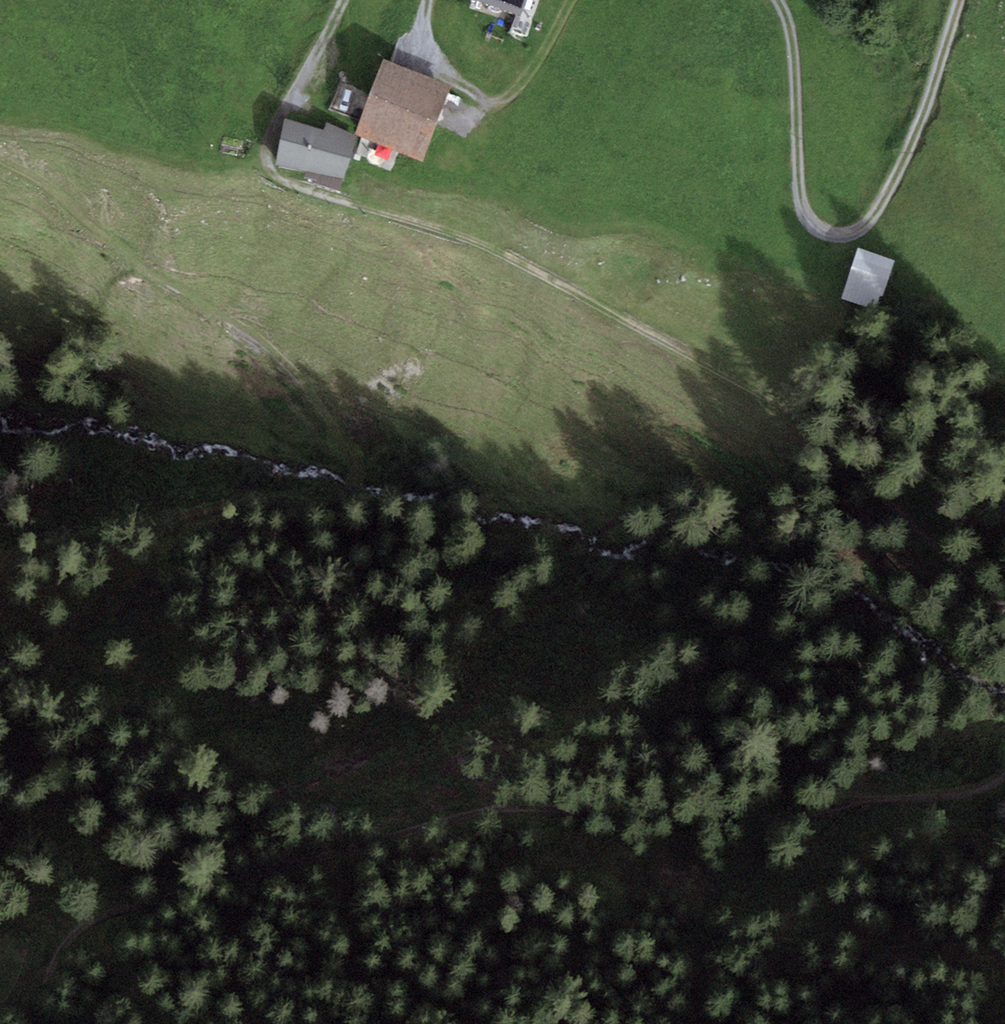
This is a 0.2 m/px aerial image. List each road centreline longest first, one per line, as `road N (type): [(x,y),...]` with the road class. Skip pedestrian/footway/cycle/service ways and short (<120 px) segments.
road 1 (track): [(1004,776),(981,799),(835,804),(761,821),(503,808),(383,834),(82,921),(50,961),(31,1023)]
road 2 (track): [(293,191),(450,233),(772,399),(1004,621)]
road 3 (track): [(779,0),(796,69),(800,208),(827,236),(857,232),(899,176),(962,0)]
road 4 (track): [(0,152),(261,343),(331,432),(331,446)]
road 5 (track): [(0,557),(157,517),(298,505),(323,489),(331,446)]
road 6 (track): [(438,0),(430,54),(499,104),(537,75),(582,0)]

